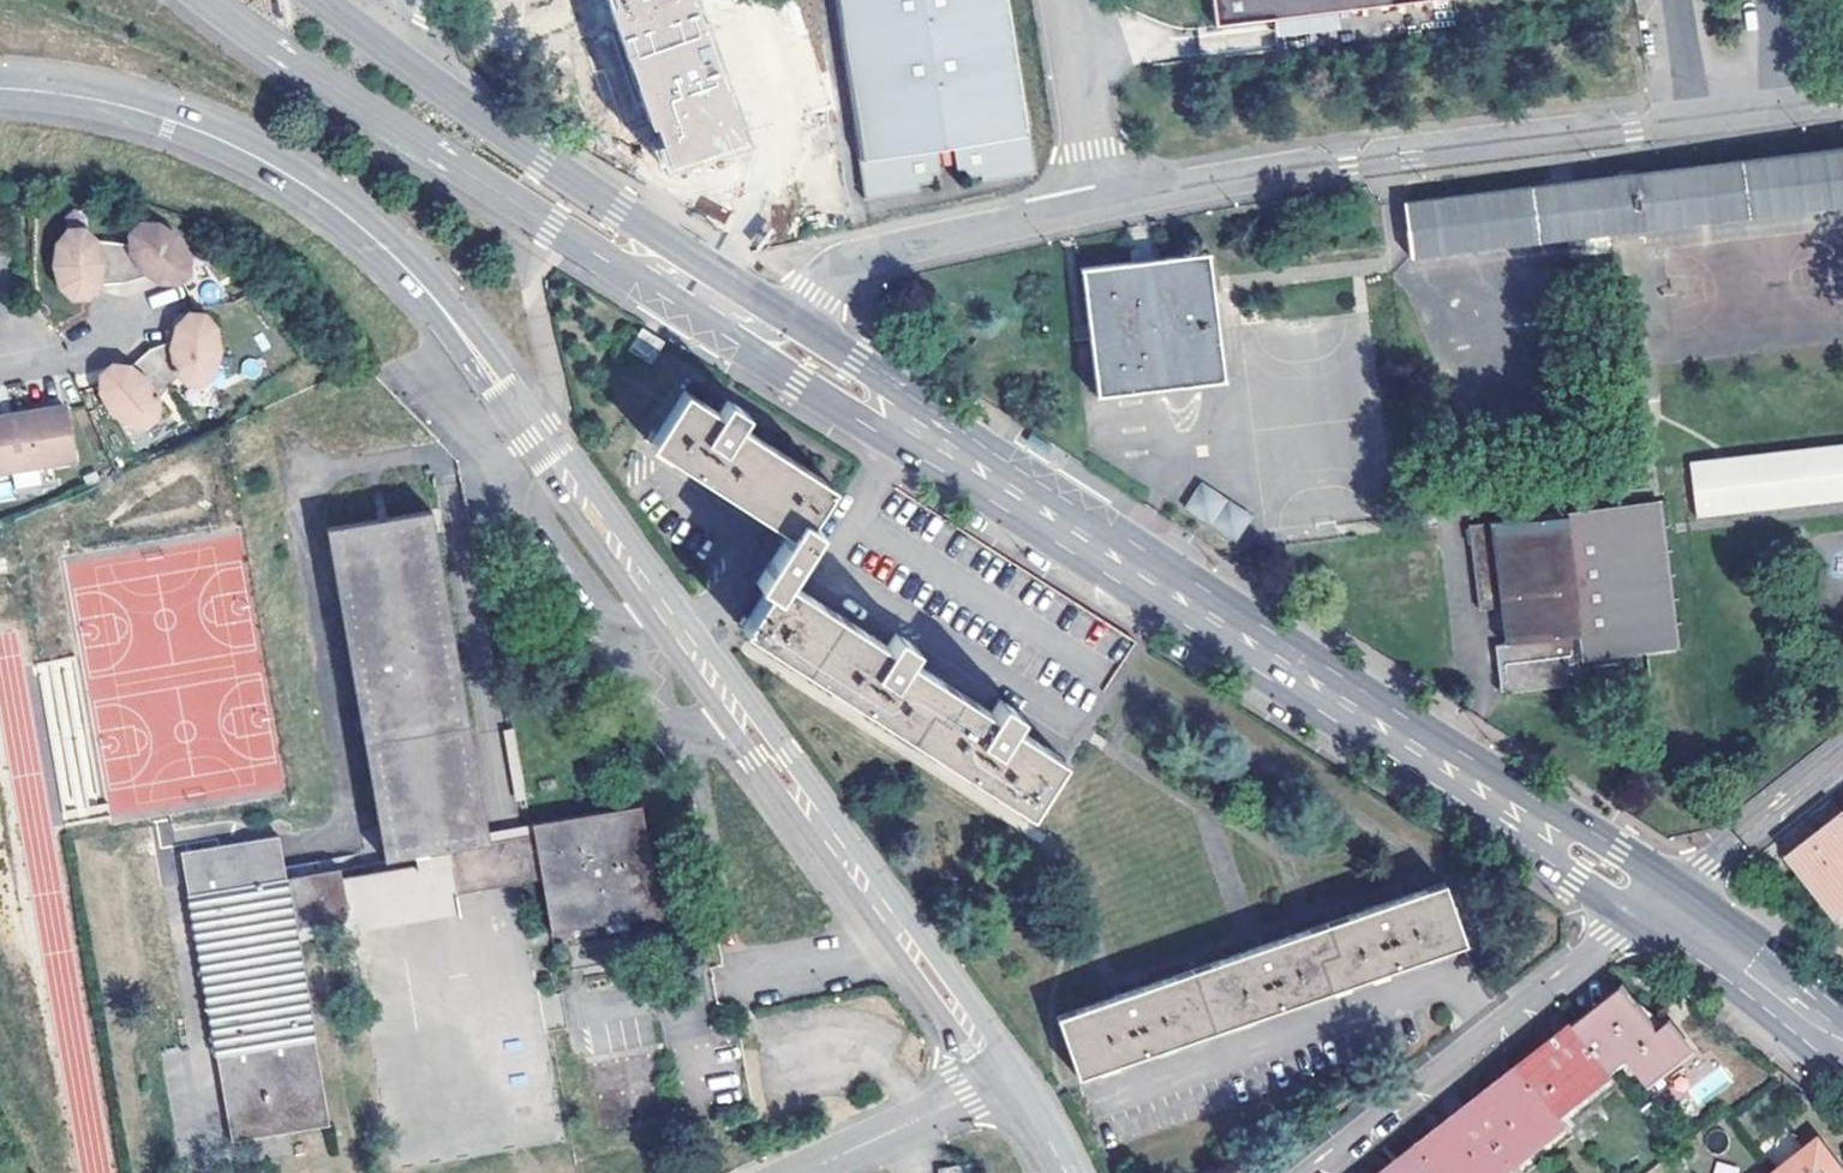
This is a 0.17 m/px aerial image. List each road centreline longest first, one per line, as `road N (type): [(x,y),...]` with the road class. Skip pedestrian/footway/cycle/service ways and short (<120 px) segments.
road 1 (residential): [(0,88),(83,97),(193,128),(296,181),(392,255),(539,433),(1008,1077)]
road 2 (secondary): [(1653,900),(759,328)]
road 3 (residential): [(1097,206),(1271,174),(1842,102)]
road 4 (secondary): [(208,0),(591,250),(649,253)]
road 5 (residential): [(1653,900),(1300,1172)]
road 6 (secondary): [(649,253),(625,214),(317,0)]
road 7 (residential): [(759,328),(855,261),(1097,206)]
road 8 (secondary): [(1842,1048),(1653,900)]
road 9 (residential): [(1842,752),(1653,900)]
road 10 (residential): [(1008,1077),(802,1172)]
road 11 (residential): [(1068,0),(1097,206)]
road 12 (secondary): [(759,328),(649,253)]

